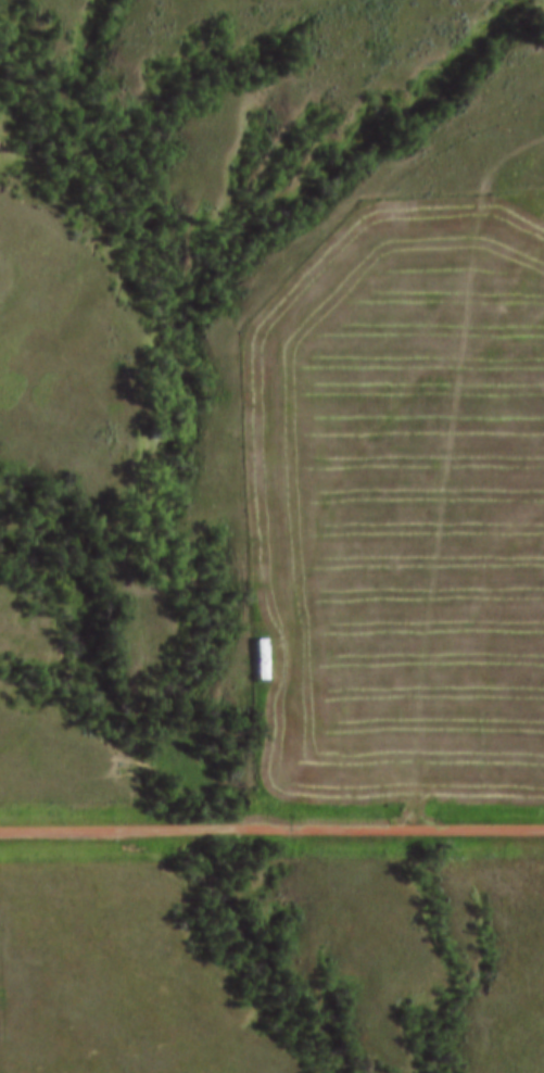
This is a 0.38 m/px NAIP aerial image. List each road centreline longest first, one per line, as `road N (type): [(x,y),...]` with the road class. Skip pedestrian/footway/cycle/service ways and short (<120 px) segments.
road 1 (residential): [(0,838),(543,833)]

